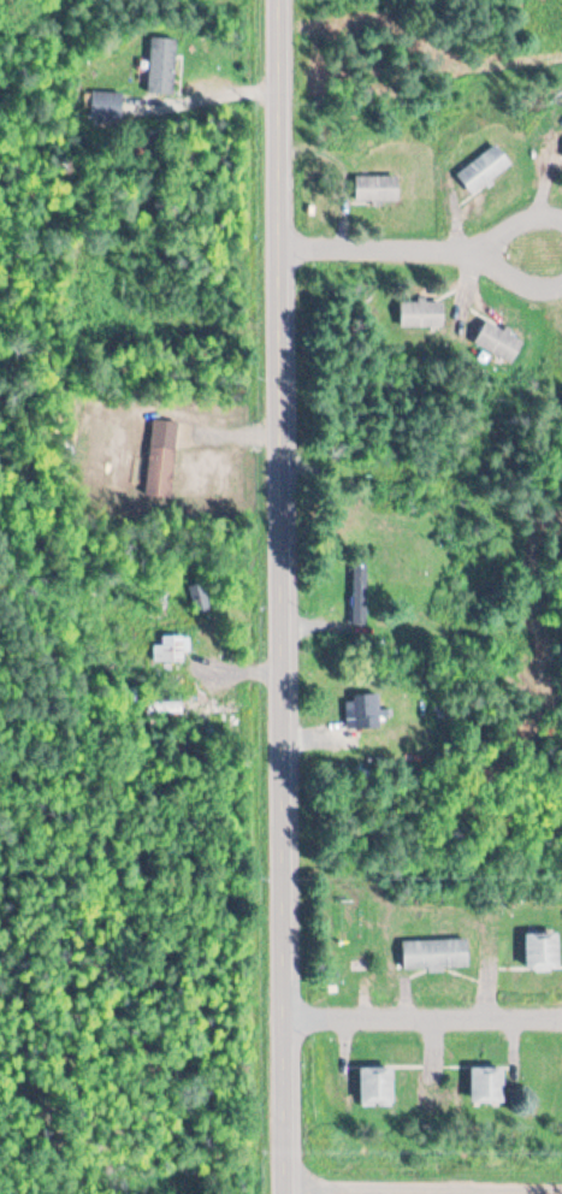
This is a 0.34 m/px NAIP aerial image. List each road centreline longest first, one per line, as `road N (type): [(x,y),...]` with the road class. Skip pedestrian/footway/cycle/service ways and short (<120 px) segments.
road 1 (residential): [(289,1193),(283,0)]
road 2 (residential): [(288,1018),(561,1012)]
road 3 (residential): [(284,254),(478,248)]
road 4 (residential): [(561,212),(523,217),(478,248),(534,284),(561,284)]

